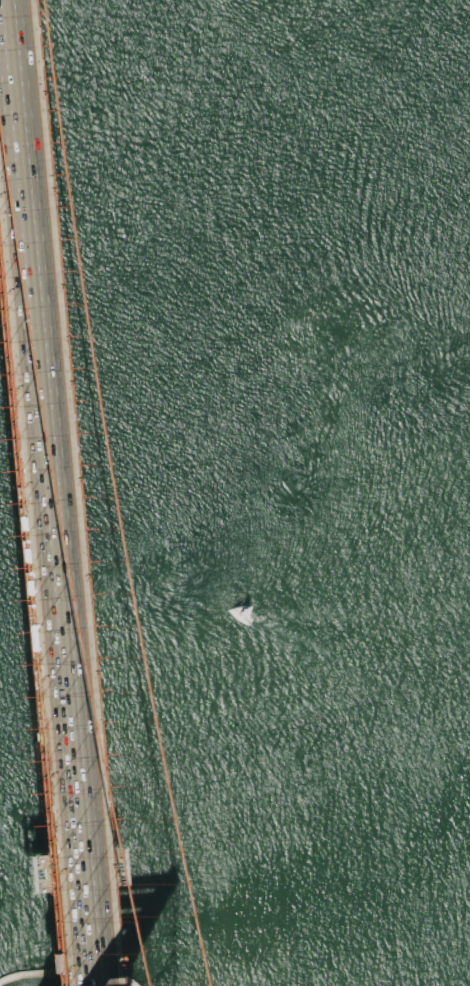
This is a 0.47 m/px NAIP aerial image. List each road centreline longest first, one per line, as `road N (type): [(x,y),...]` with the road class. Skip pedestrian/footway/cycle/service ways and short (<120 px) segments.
road 1 (motorway): [(63,985),(0,301)]
road 2 (motorway): [(0,504),(45,985)]

